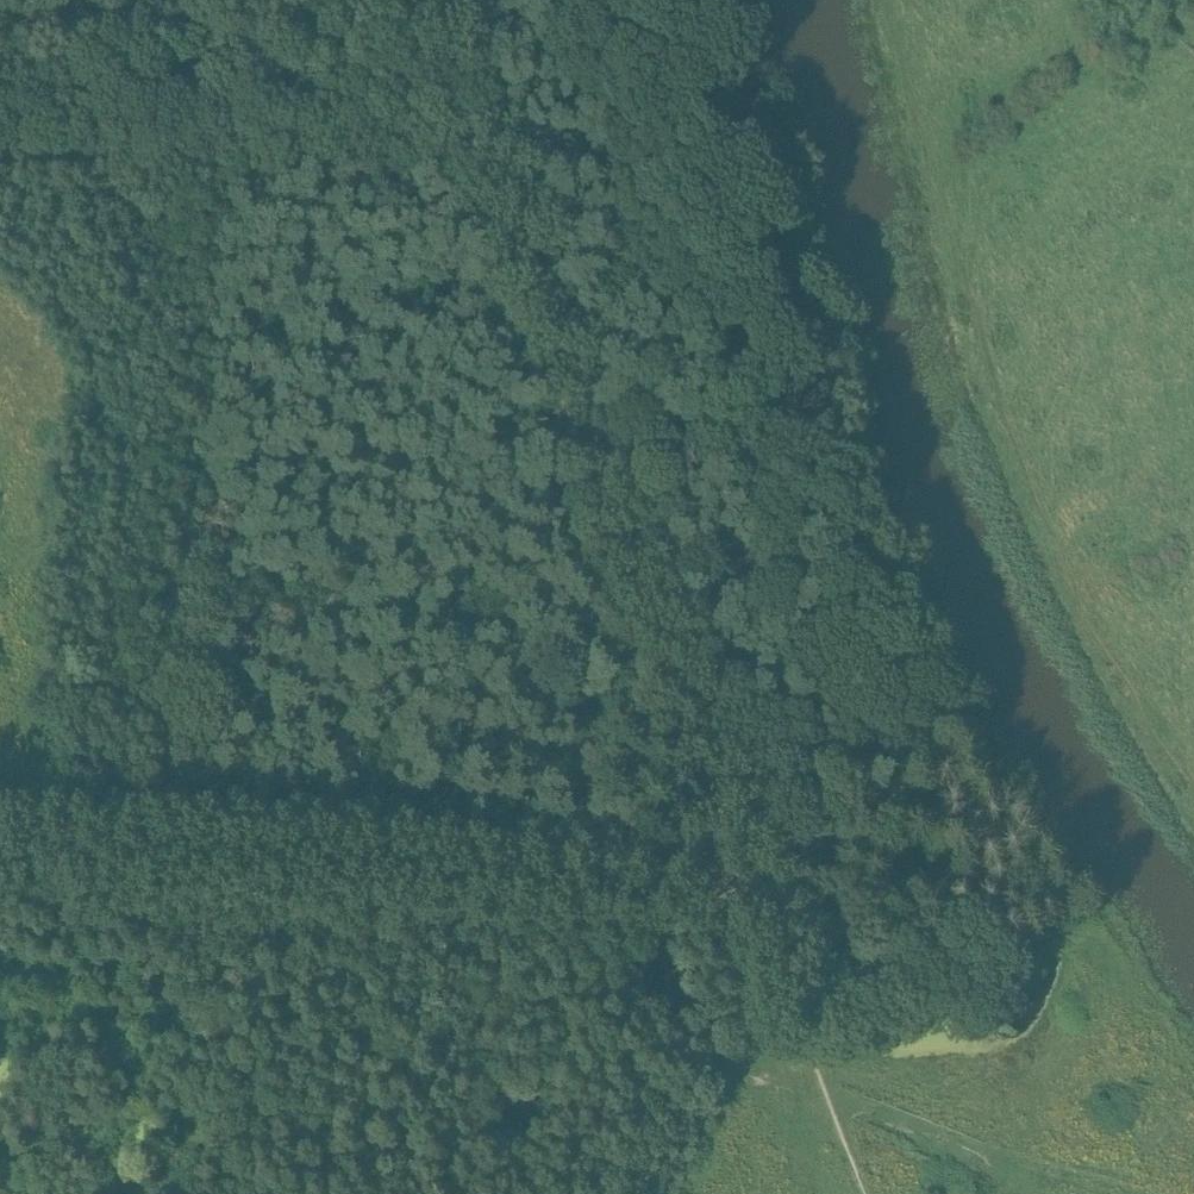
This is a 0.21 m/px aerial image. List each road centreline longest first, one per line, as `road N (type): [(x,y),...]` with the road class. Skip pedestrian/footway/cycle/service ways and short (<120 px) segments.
road 1 (track): [(715,864),(487,149),(424,55)]
road 2 (track): [(0,873),(732,907)]
road 3 (track): [(0,121),(487,149)]
road 4 (track): [(796,1065),(715,864)]

